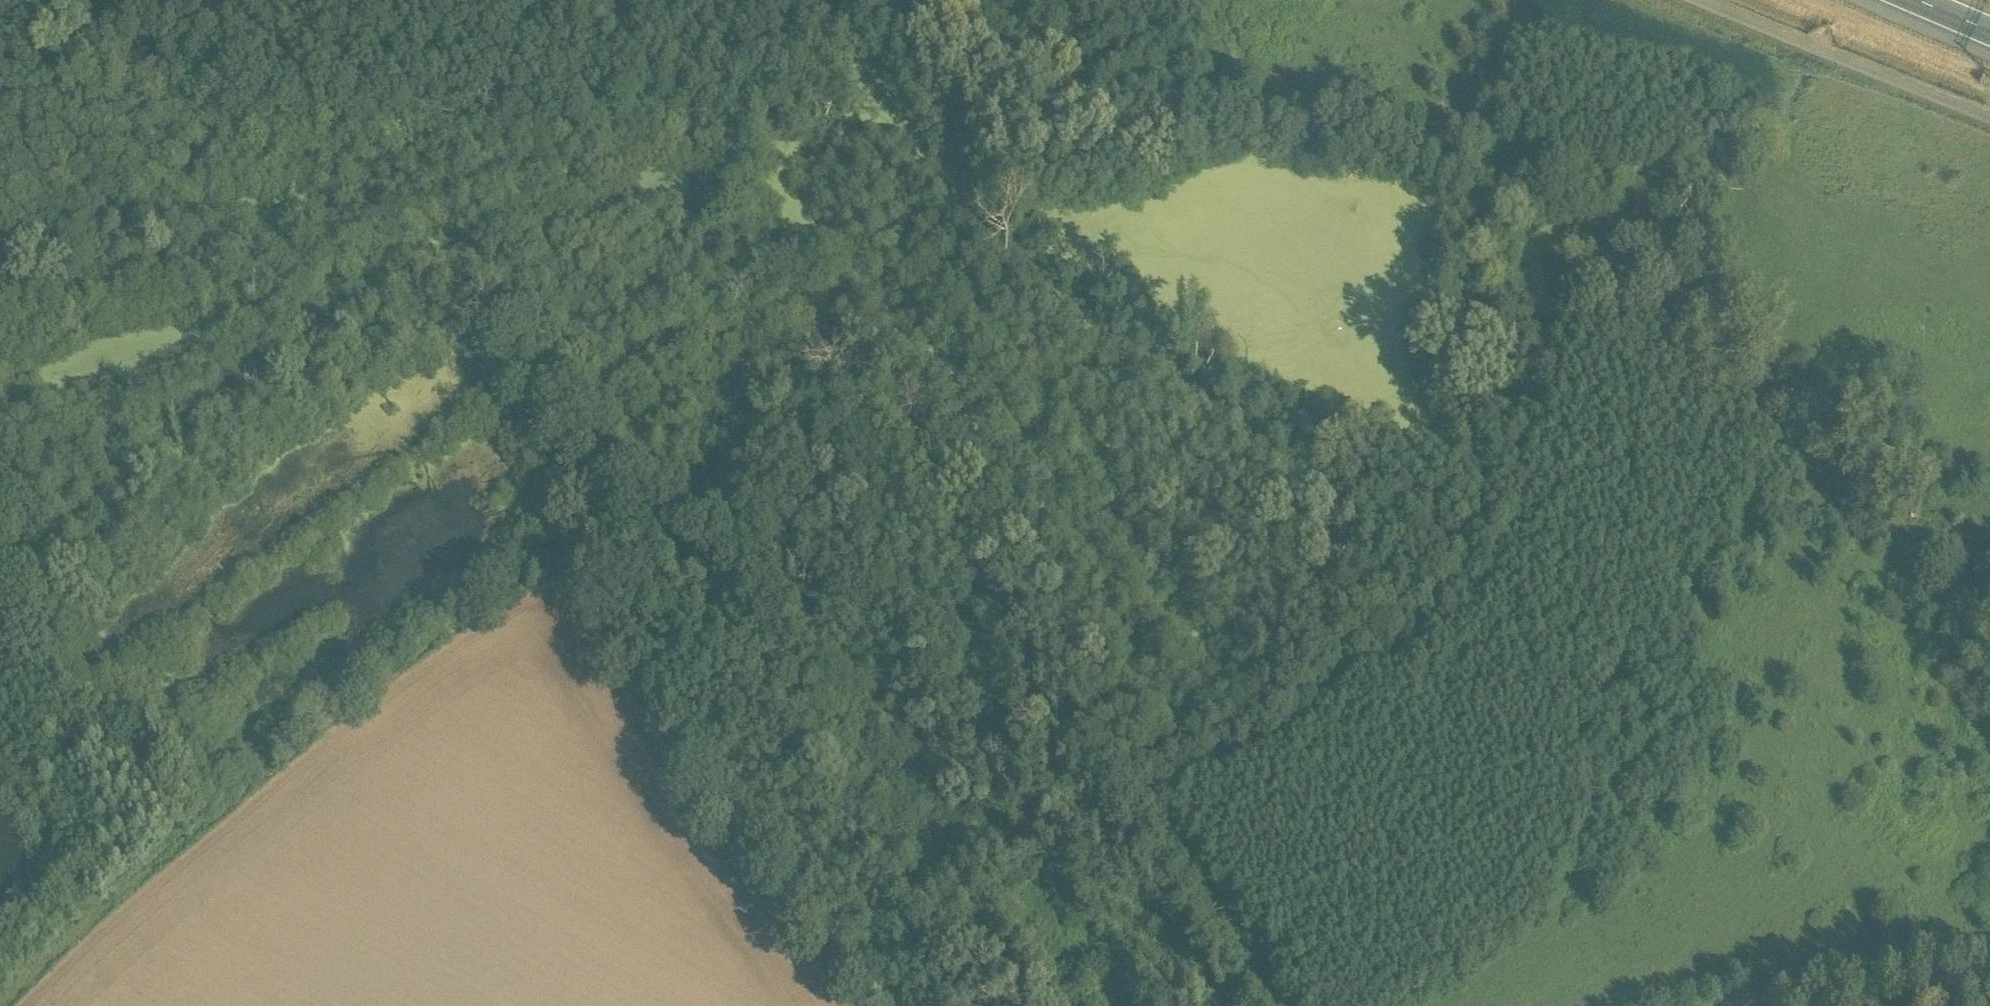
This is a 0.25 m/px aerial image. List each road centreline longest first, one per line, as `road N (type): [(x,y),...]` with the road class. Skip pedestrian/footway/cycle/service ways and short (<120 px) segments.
road 1 (unclassified): [(1658,1005),(1783,971),(1989,956)]
road 2 (unclassified): [(1989,117),(1704,0)]

